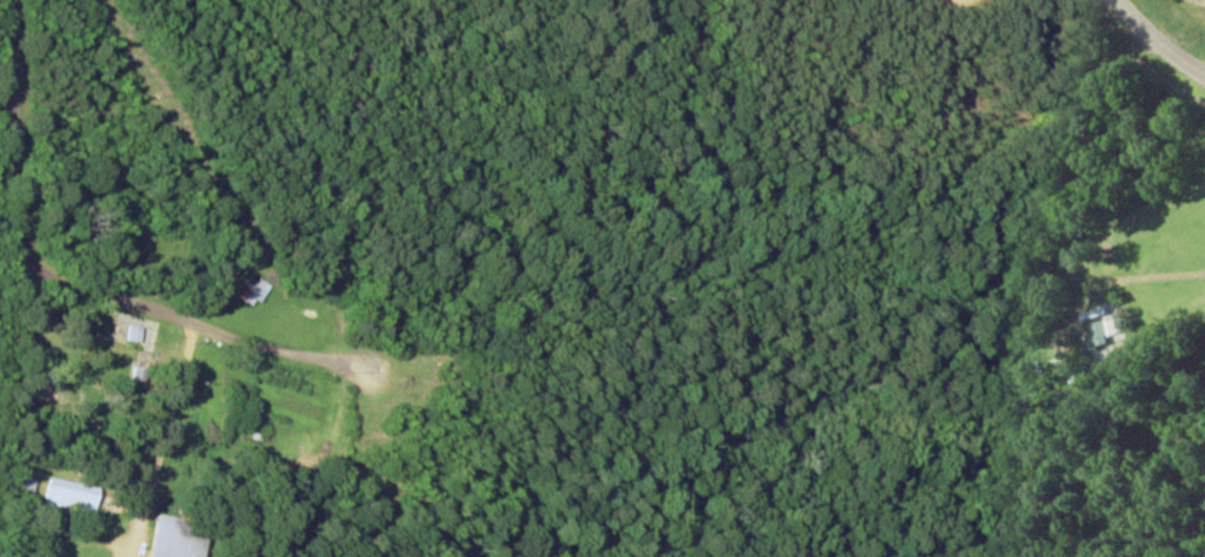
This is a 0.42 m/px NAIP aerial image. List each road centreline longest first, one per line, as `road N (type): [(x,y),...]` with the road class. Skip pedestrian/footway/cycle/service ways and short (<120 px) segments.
road 1 (residential): [(13,0),(5,193),(28,259),(114,313),(251,359)]

